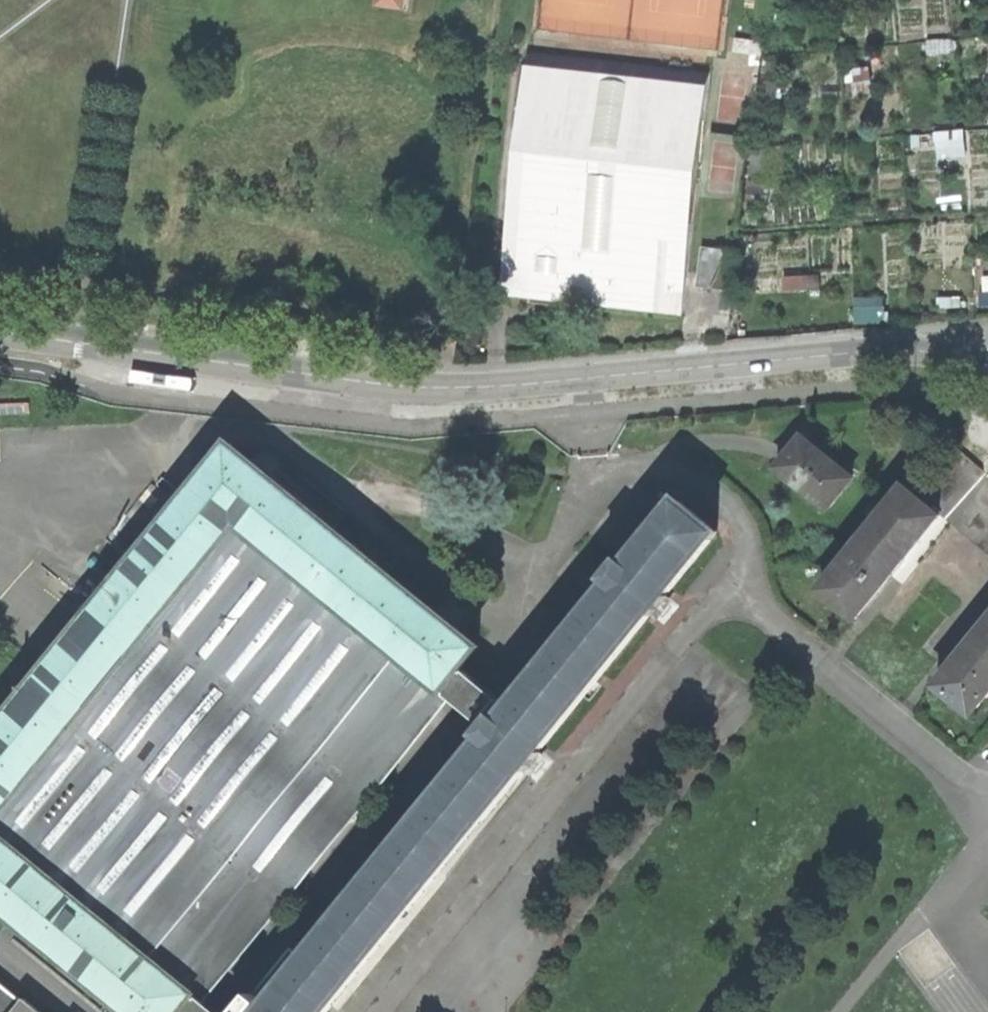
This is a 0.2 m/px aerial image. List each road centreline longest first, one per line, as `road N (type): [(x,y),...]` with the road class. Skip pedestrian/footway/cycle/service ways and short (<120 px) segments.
road 1 (tertiary): [(0,332),(416,386),(870,355),(926,357),(987,373)]

